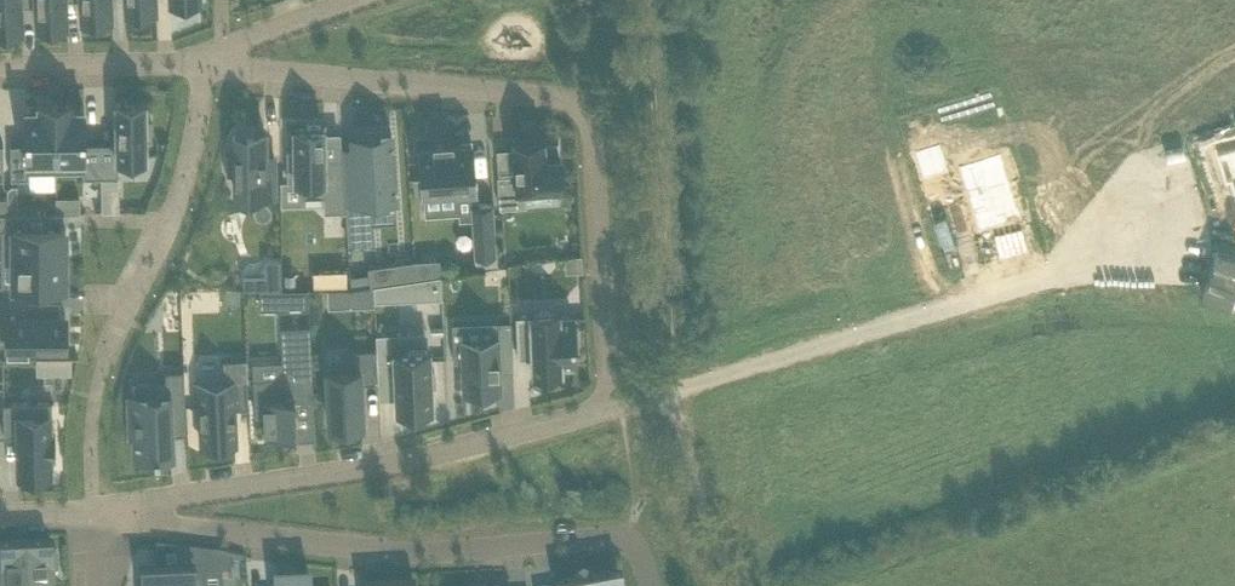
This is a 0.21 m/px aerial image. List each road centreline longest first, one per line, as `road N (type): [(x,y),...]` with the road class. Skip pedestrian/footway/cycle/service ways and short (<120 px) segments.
road 1 (residential): [(217,62),(581,101),(609,406)]
road 2 (unclassified): [(1158,172),(1047,280),(609,406)]
road 3 (track): [(650,0),(689,471),(740,585)]
road 4 (residential): [(632,546),(610,537),(415,555),(183,528),(134,513)]
road 5 (residential): [(609,406),(363,469),(184,495),(134,513)]
road 6 (residential): [(217,62),(176,201),(90,387),(93,513)]
road 7 (residential): [(0,69),(217,62)]
road 8 (residential): [(348,0),(251,36),(217,62)]

